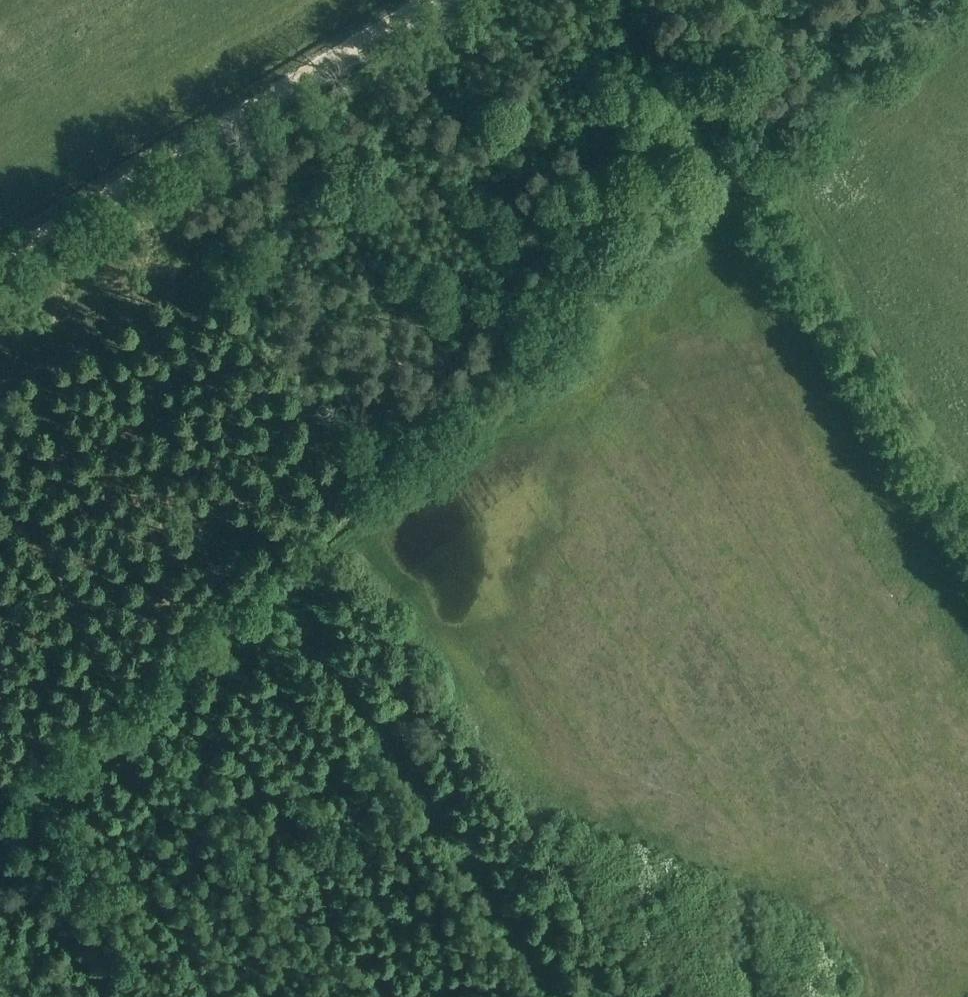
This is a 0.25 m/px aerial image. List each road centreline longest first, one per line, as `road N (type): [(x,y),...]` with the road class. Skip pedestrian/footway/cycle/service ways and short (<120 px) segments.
road 1 (track): [(620,0),(967,532)]
road 2 (track): [(0,260),(427,0)]

